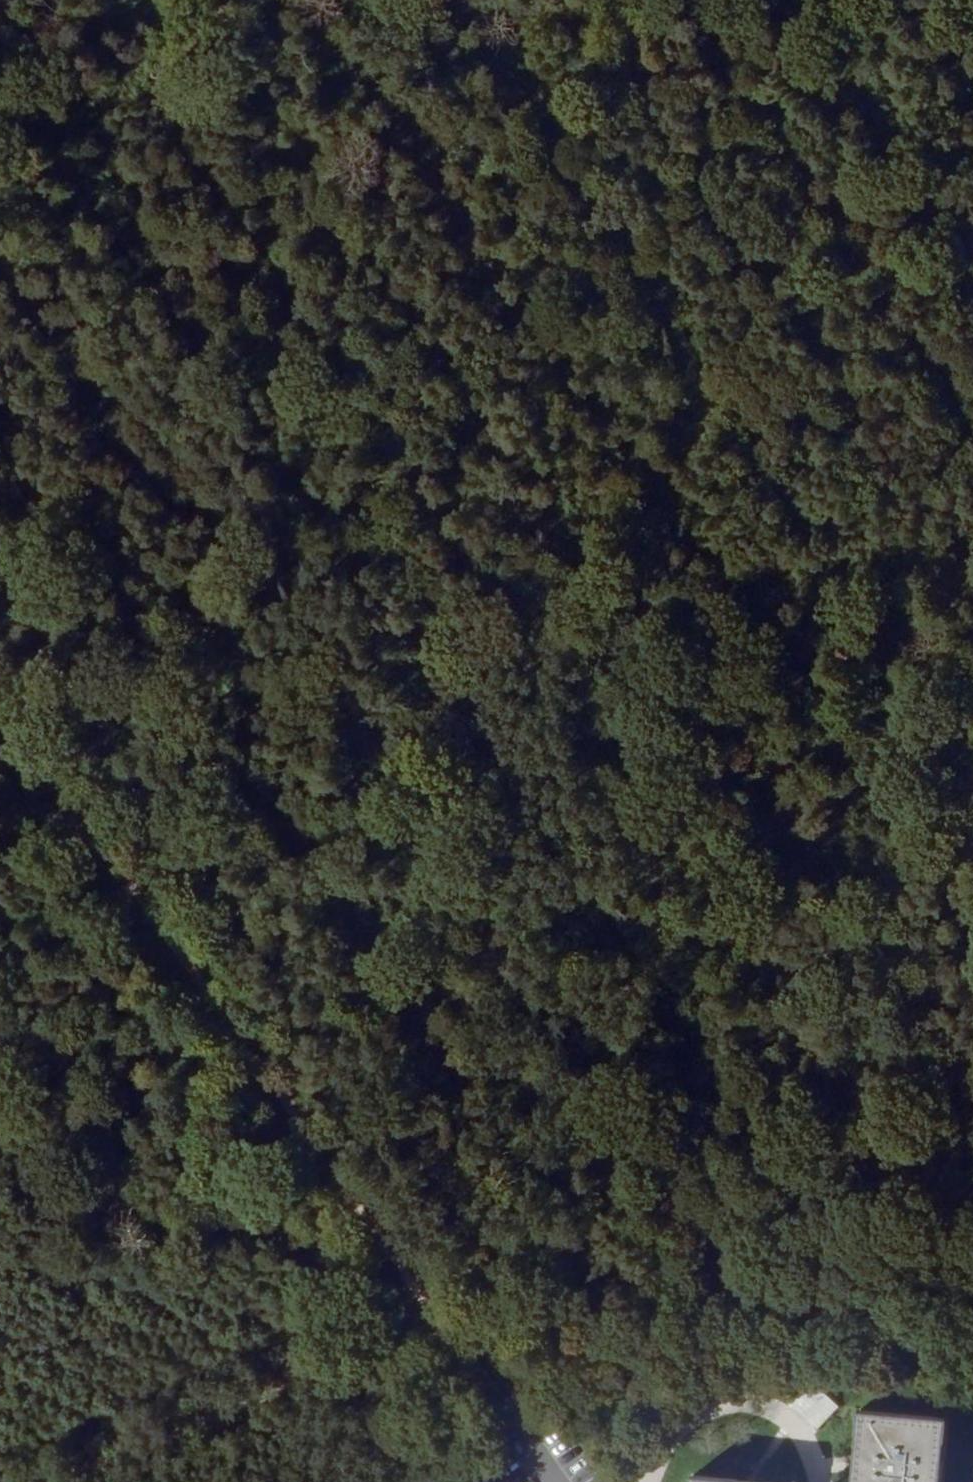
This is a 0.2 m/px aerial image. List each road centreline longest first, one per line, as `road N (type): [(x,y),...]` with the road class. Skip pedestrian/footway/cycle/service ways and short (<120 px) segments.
road 1 (track): [(444,1328),(0,692)]
road 2 (residential): [(825,1481),(788,1417),(734,1401),(694,1415),(651,1481)]
road 3 (residential): [(551,1481),(444,1328)]

